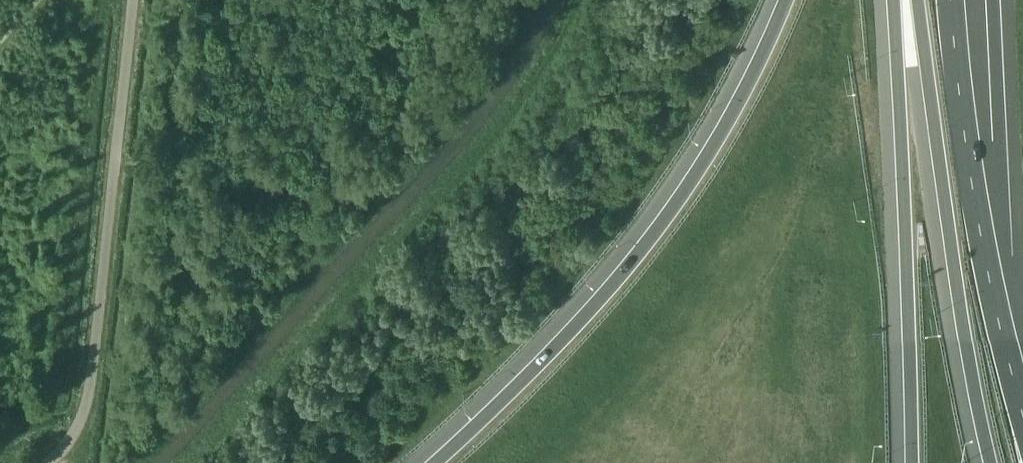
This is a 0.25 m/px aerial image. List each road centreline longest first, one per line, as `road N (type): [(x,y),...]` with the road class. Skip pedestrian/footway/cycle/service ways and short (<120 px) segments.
road 1 (motorway): [(784,0),(717,138),(660,221),(579,319),(432,462)]
road 2 (motorway): [(919,0),(957,291),(988,462)]
road 3 (motorway): [(891,0),(910,462)]
road 4 (motorway): [(1001,341),(951,0)]
road 5 (motorway): [(1001,341),(993,0)]

